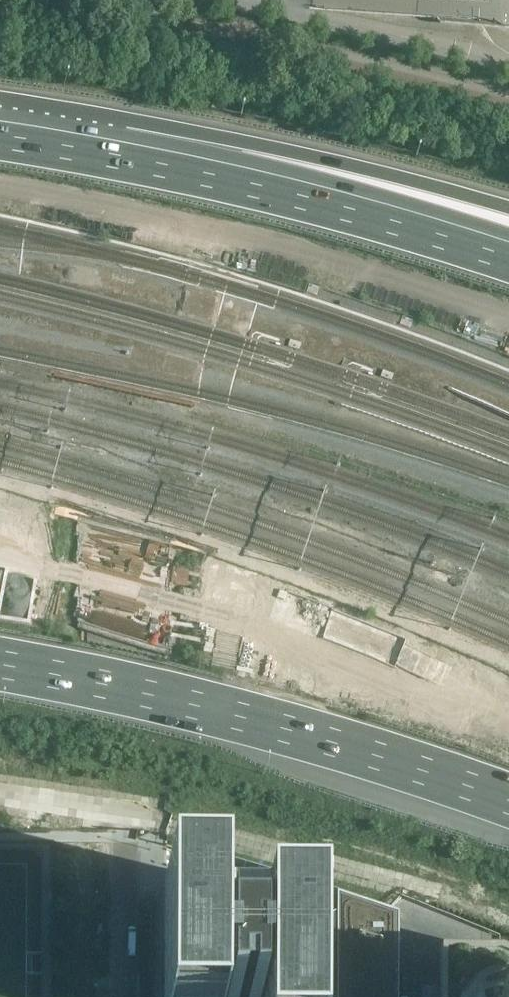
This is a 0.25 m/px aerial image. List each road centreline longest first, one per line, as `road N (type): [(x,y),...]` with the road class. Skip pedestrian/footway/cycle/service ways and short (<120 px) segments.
road 1 (motorway): [(0,664),(288,728),(508,802)]
road 2 (motorway): [(508,259),(395,221),(117,154)]
road 3 (track): [(508,919),(438,892),(125,816)]
road 4 (motorway): [(508,214),(117,154)]
road 5 (residential): [(127,996),(126,842)]

